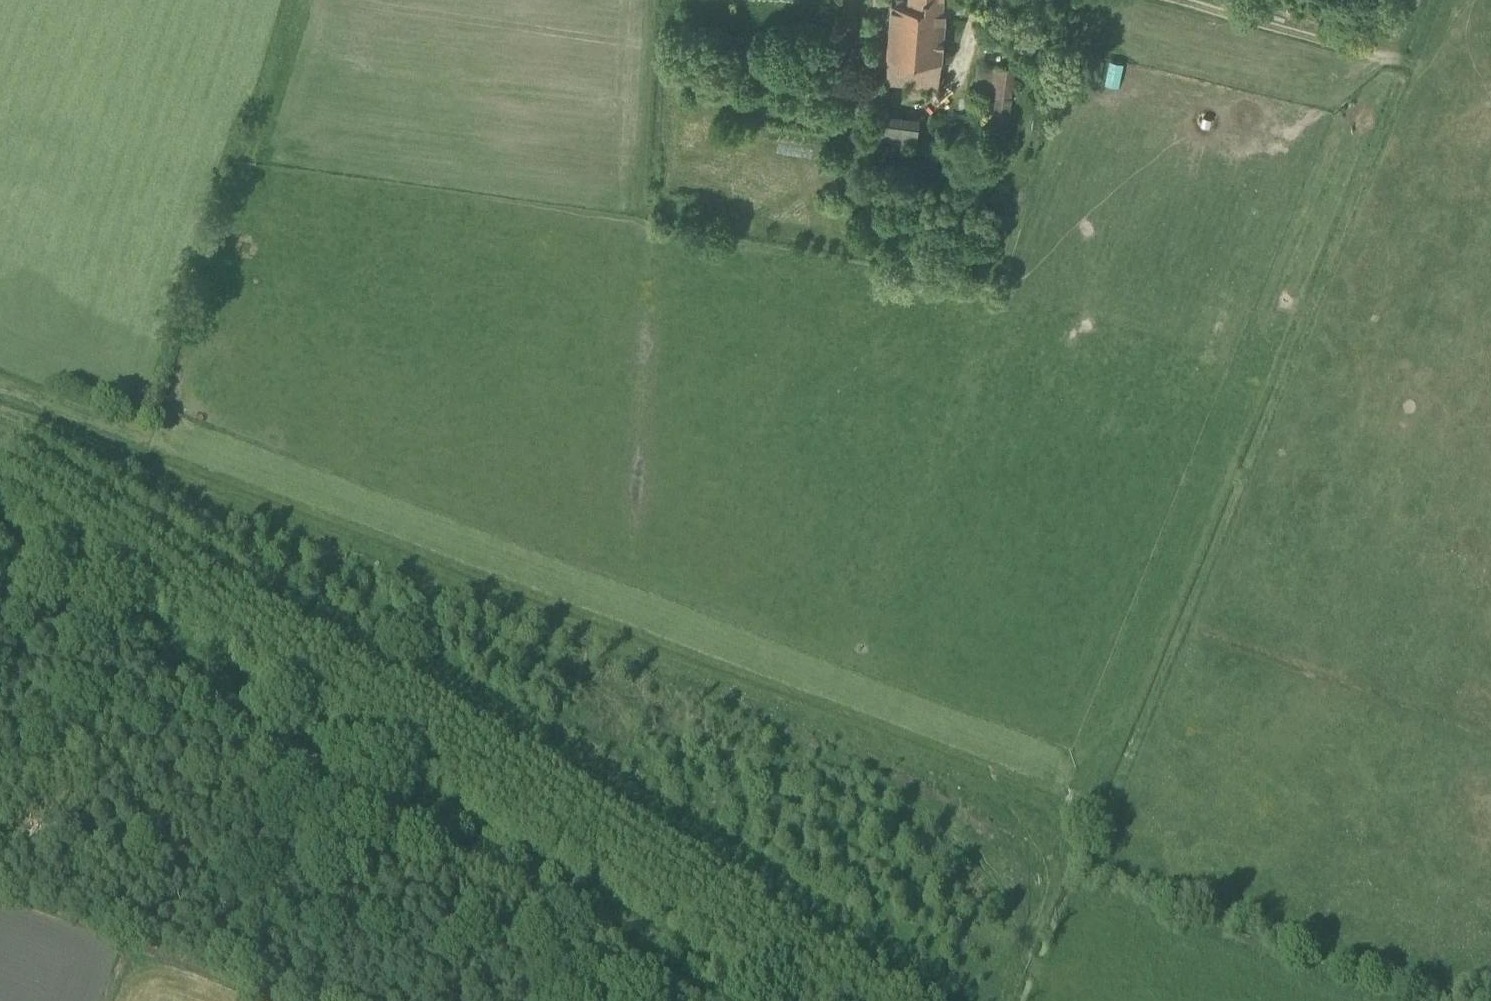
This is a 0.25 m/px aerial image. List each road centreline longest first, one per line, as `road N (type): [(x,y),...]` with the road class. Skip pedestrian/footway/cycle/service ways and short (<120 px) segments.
road 1 (track): [(0,561),(713,1000)]

